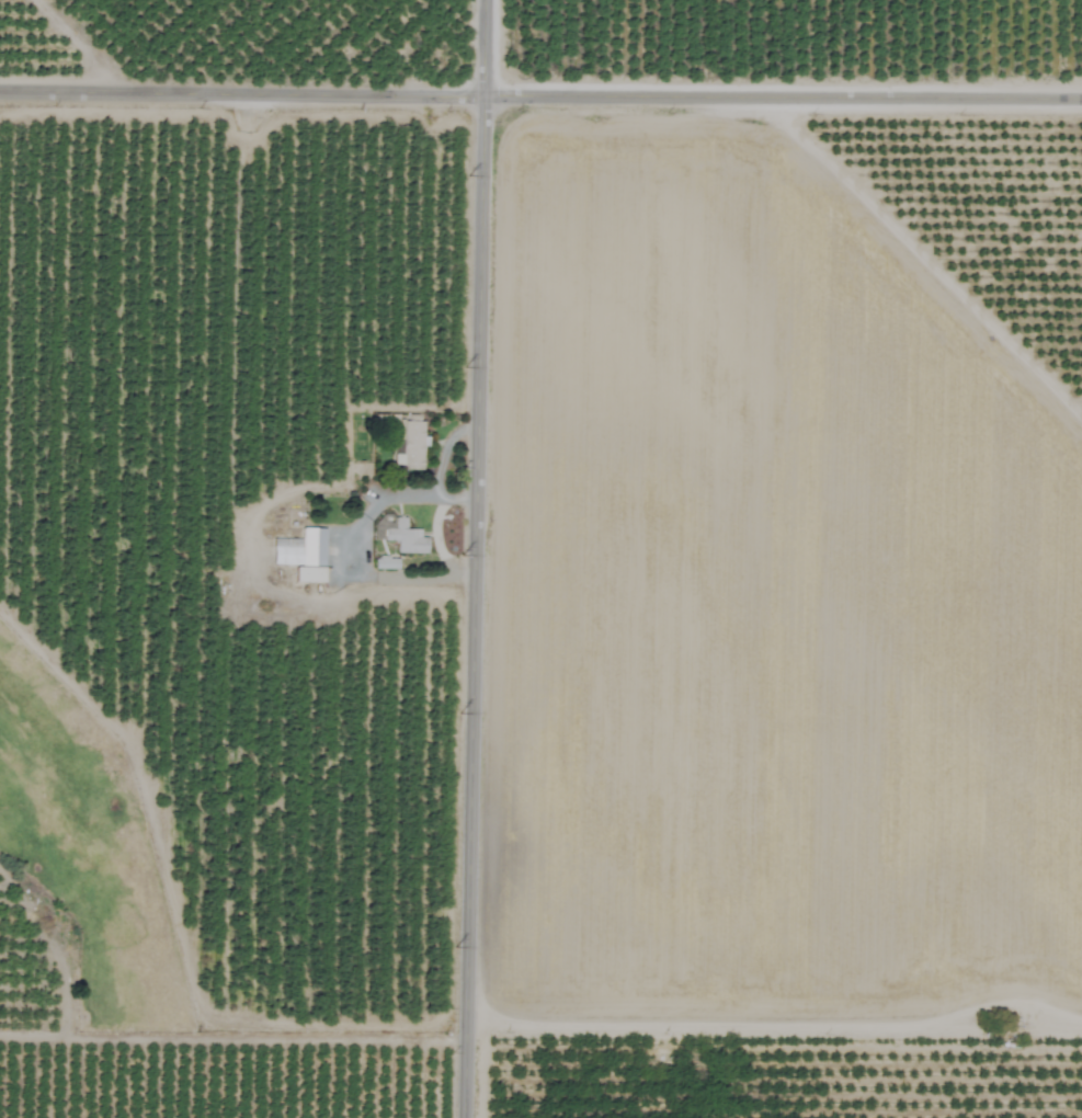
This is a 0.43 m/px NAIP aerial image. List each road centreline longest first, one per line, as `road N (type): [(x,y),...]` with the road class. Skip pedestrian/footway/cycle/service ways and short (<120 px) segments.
road 1 (residential): [(457,1117),(469,0)]
road 2 (secondary): [(1081,96),(0,92)]

